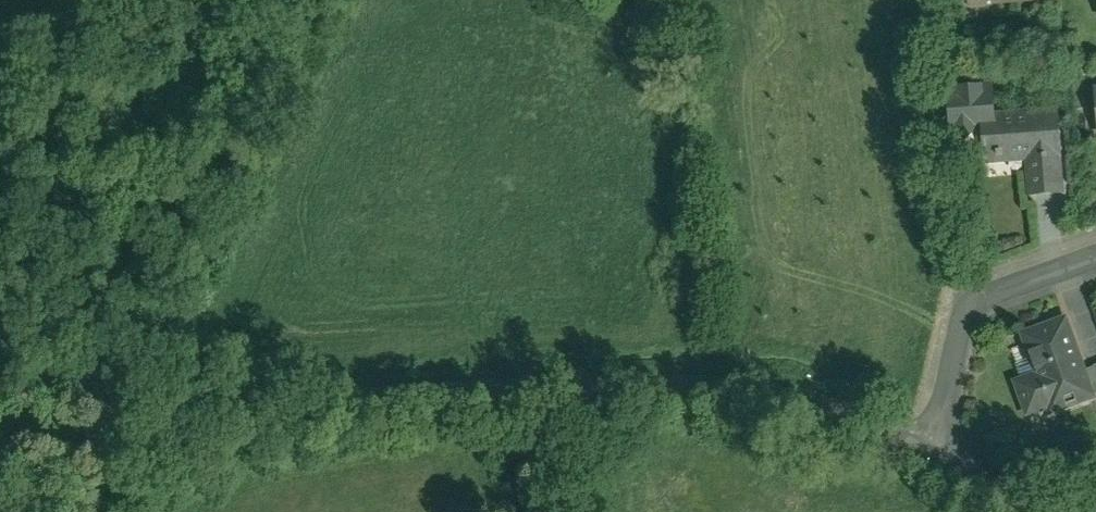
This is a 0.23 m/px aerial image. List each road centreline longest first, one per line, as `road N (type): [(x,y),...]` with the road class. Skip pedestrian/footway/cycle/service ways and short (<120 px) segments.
road 1 (unclassified): [(101,408),(717,403),(929,446)]
road 2 (unclassified): [(101,408),(133,292),(271,77),(305,0)]
road 3 (residential): [(1095,242),(964,290),(929,446)]
road 4 (unclassified): [(929,446),(1017,485),(1052,511)]

